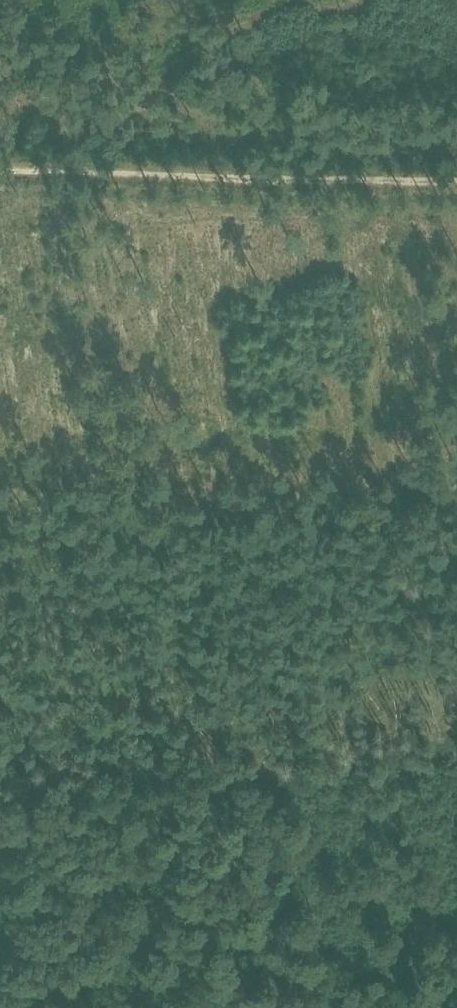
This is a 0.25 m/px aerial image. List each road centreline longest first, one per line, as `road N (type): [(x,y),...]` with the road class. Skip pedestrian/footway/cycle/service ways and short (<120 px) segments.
road 1 (track): [(0,179),(456,189)]

